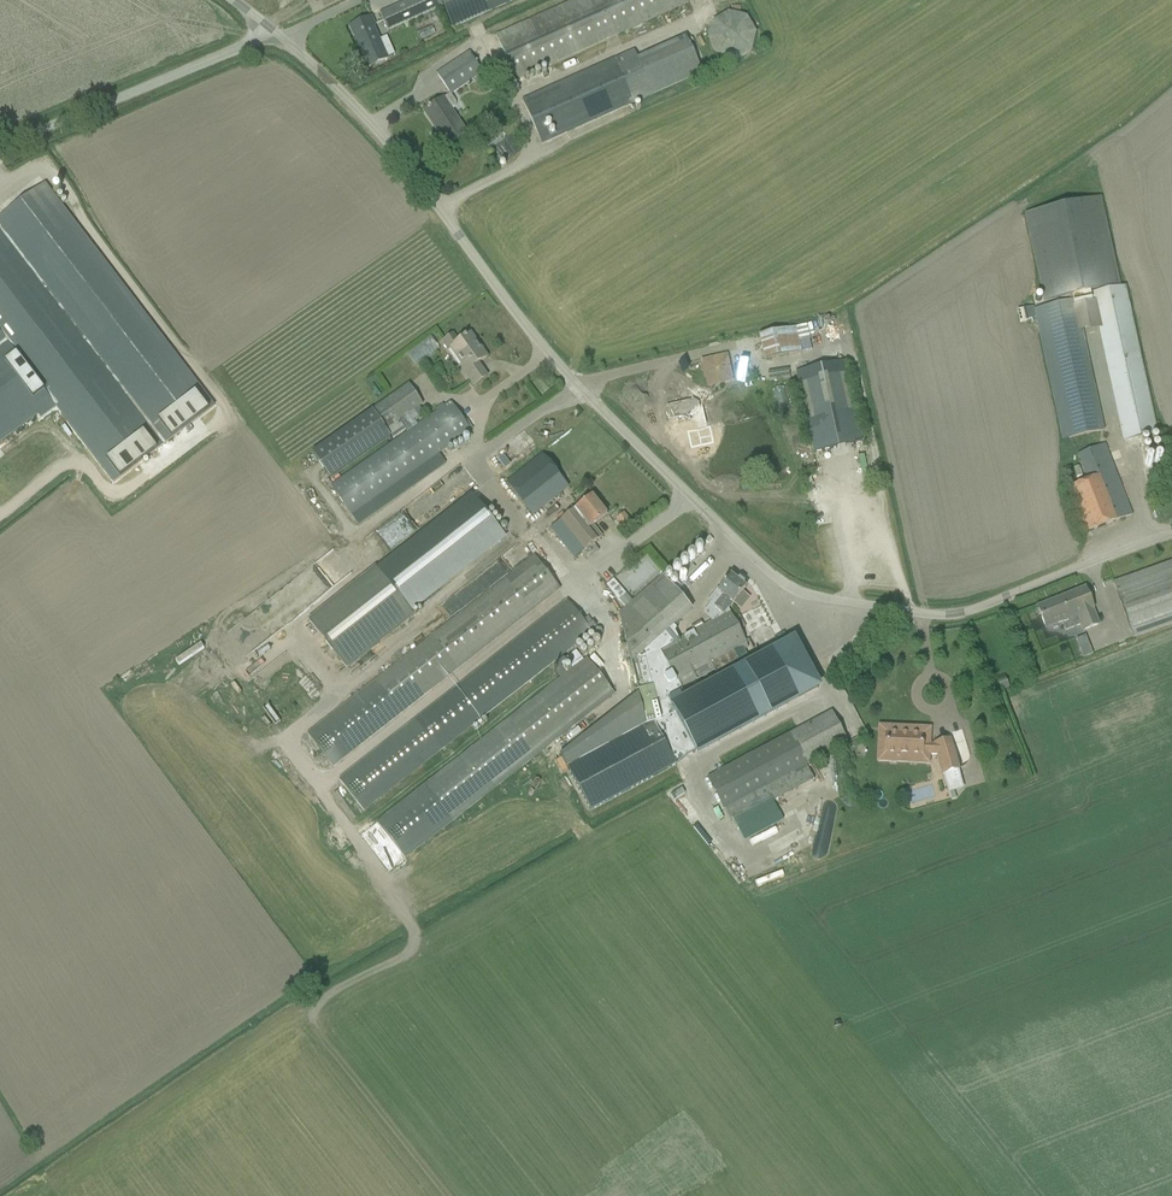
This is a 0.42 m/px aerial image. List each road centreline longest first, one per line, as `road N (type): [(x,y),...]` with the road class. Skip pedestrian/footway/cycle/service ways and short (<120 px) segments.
road 1 (unclassified): [(1171,533),(945,615),(818,597),(782,583),(574,382),(386,142),(274,33)]
road 2 (unclassified): [(0,153),(274,33)]

